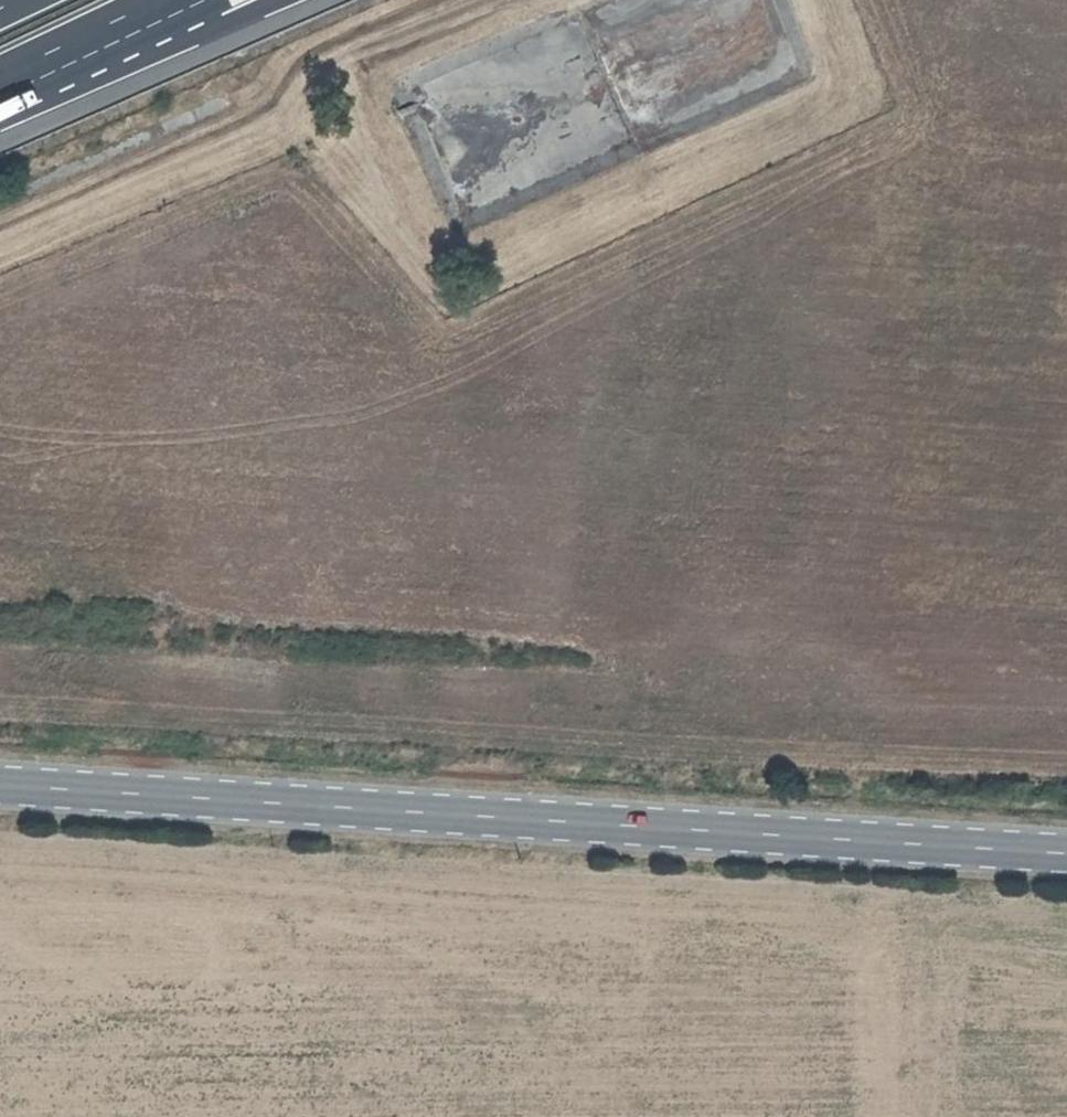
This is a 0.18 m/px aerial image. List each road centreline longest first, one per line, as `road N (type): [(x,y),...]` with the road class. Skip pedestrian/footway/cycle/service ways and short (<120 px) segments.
road 1 (primary): [(0,780),(1066,854)]
road 2 (motorway): [(0,108),(262,0)]
road 3 (motorway): [(0,88),(186,0)]
road 4 (track): [(489,0),(366,50)]

